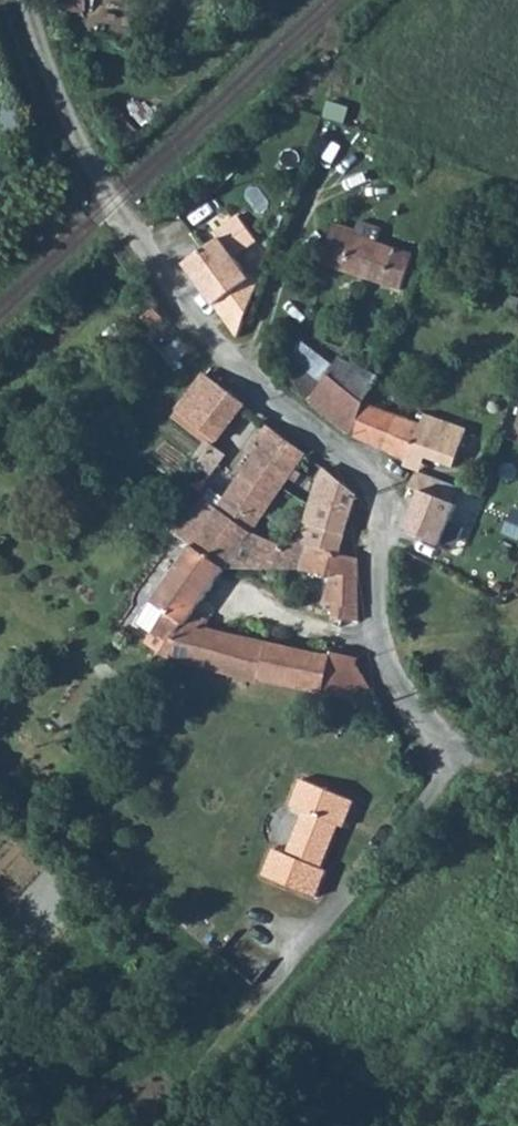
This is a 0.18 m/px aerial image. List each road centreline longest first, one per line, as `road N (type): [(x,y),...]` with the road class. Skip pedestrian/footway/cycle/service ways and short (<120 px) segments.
road 1 (unclassified): [(34,0),(65,115),(111,205),(253,381),(371,474),(388,515),(374,580),(384,672),(465,759),(206,1065)]

